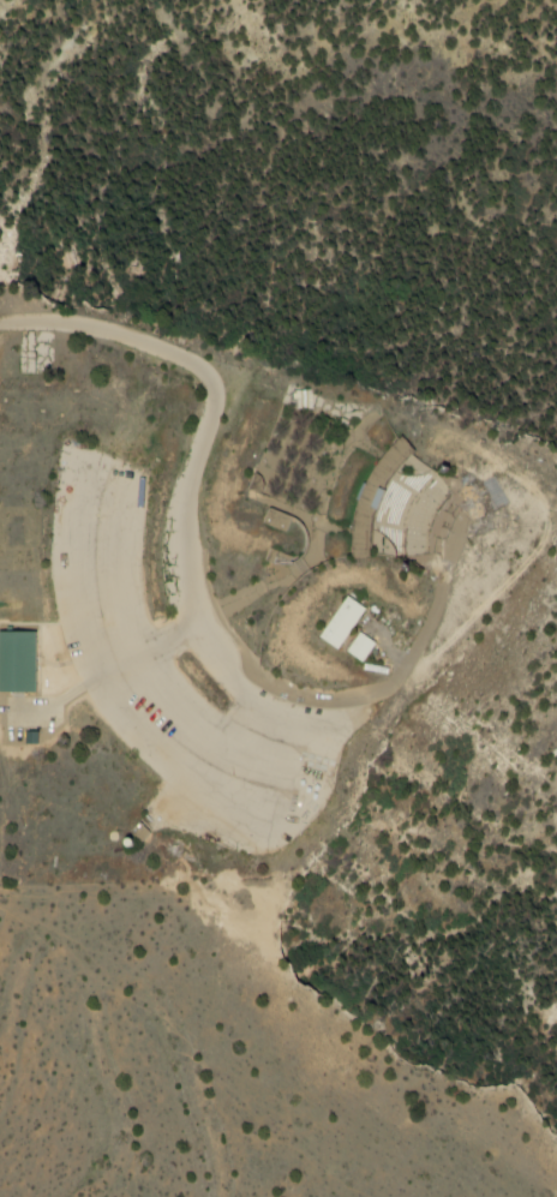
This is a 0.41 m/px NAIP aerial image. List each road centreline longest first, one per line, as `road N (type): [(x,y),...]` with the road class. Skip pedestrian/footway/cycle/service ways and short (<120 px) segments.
road 1 (residential): [(0,322),(104,330),(206,375),(212,412),(180,520),(186,603),(215,659),(254,701),(340,728)]

